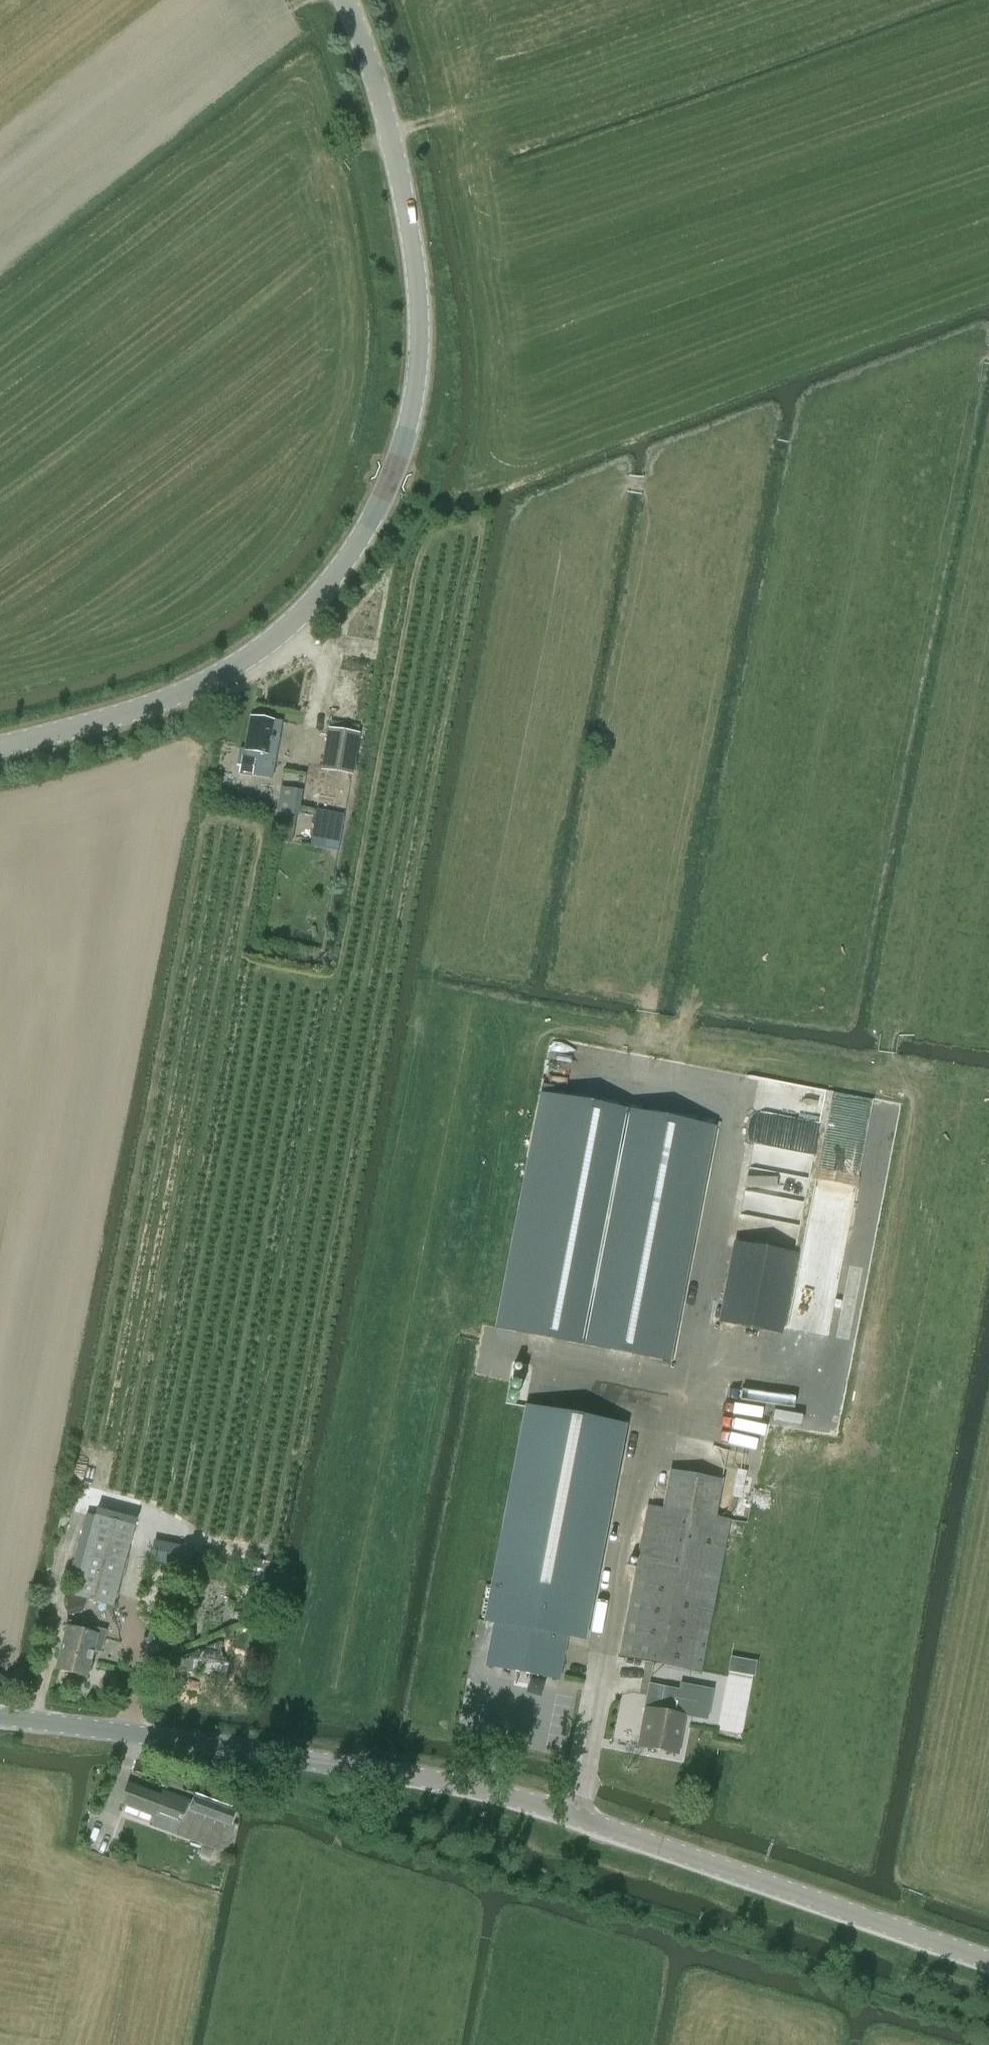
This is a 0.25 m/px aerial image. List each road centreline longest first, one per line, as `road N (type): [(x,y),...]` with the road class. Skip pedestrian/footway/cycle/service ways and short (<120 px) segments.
road 1 (tertiary): [(988,1965),(589,1823),(327,1766),(0,1722)]
road 2 (tertiary): [(0,750),(112,721),(208,685),(268,649),(319,604),(363,548),(390,491),(418,378),(419,304),(402,170),(350,0)]

